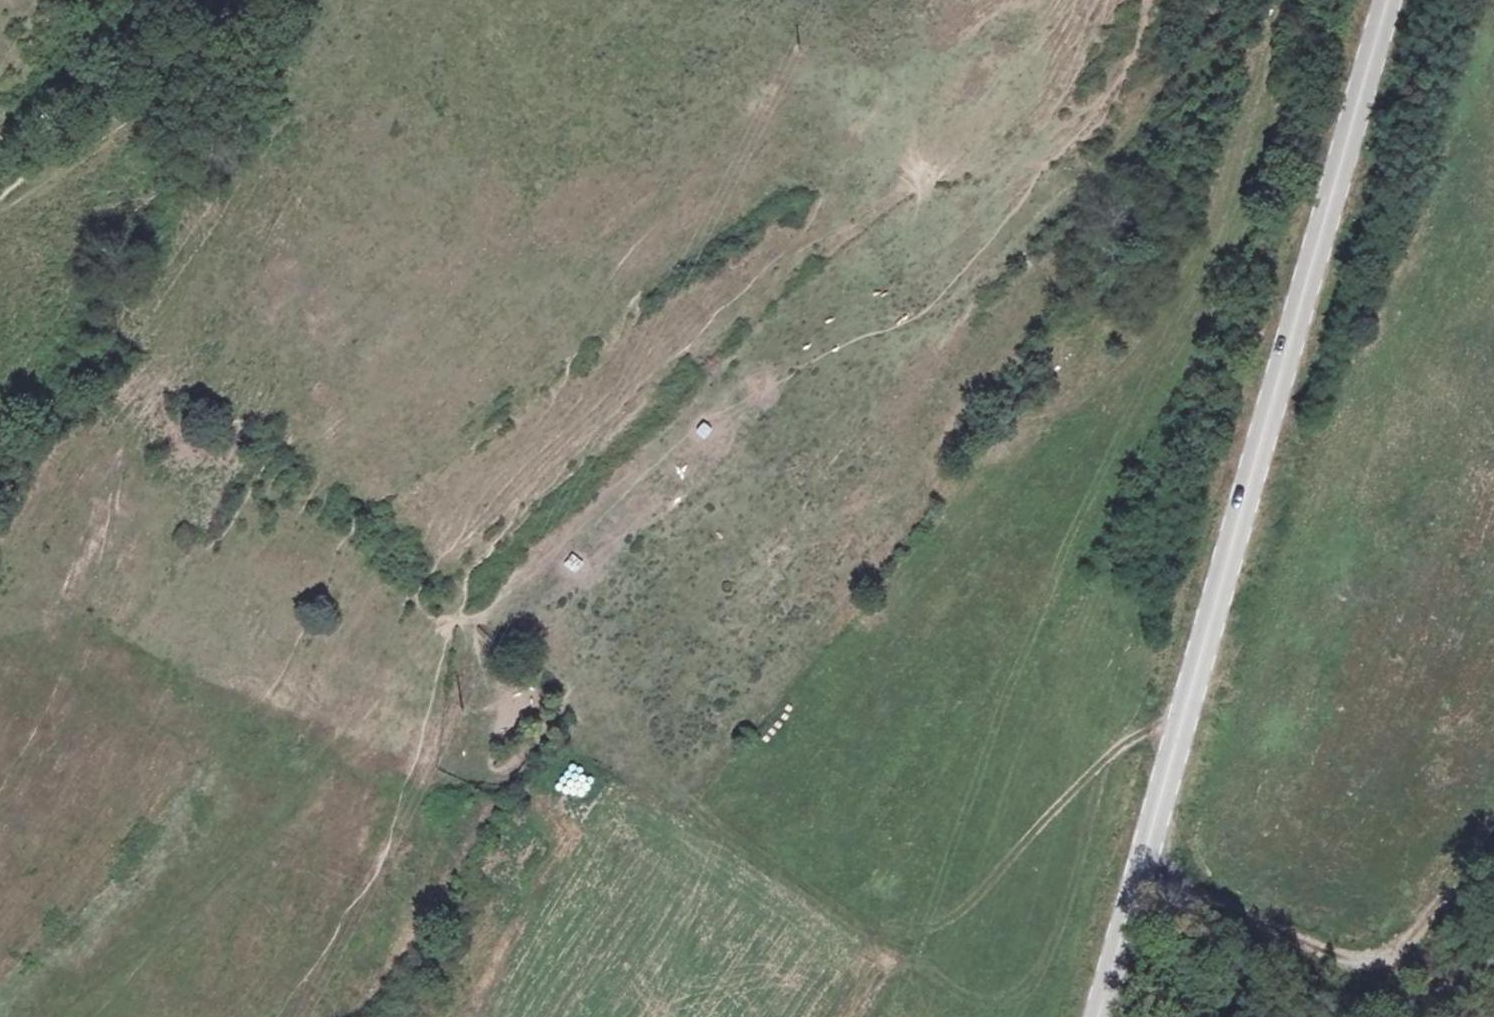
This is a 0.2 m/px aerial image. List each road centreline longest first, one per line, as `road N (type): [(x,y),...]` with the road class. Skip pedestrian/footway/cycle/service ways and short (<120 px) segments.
road 1 (secondary): [(1387,0),(1101,1016)]
road 2 (track): [(1141,876),(1360,965),(1395,965),(1493,852)]

